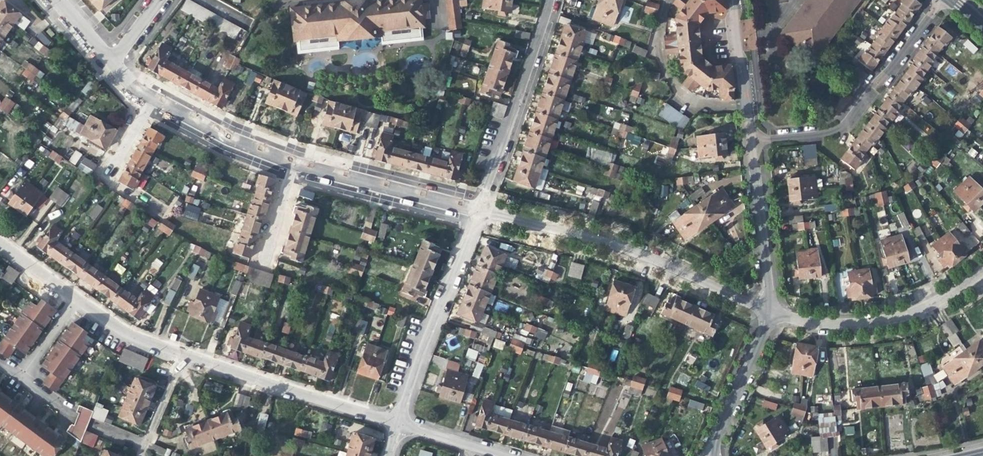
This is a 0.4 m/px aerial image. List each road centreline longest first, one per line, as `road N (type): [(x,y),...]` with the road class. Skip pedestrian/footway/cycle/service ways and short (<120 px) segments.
road 1 (residential): [(472,209),(594,238),(765,309)]
road 2 (residential): [(937,0),(842,127),(747,137)]
road 3 (residential): [(765,309),(815,322),(874,319),(913,309),(982,261)]
road 4 (residential): [(472,209),(397,424)]
road 5 (residential): [(183,353),(397,424)]
road 6 (residential): [(547,0),(472,209)]
road 7 (residential): [(0,243),(111,324),(183,353)]
road 8 (residential): [(289,159),(472,209)]
road 9 (residential): [(765,309),(747,137)]
road 10 (residential): [(147,94),(289,159)]
road 11 (residential): [(714,444),(765,309)]
road 12 (residential): [(747,137),(731,0)]

